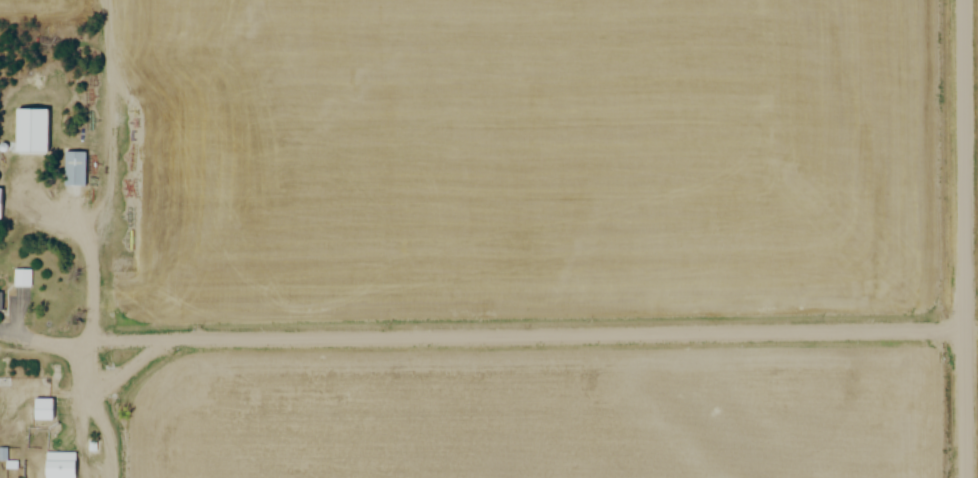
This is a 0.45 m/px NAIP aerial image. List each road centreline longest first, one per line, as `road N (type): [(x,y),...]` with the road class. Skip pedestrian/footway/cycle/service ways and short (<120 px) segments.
road 1 (residential): [(967,0),(971,477)]

